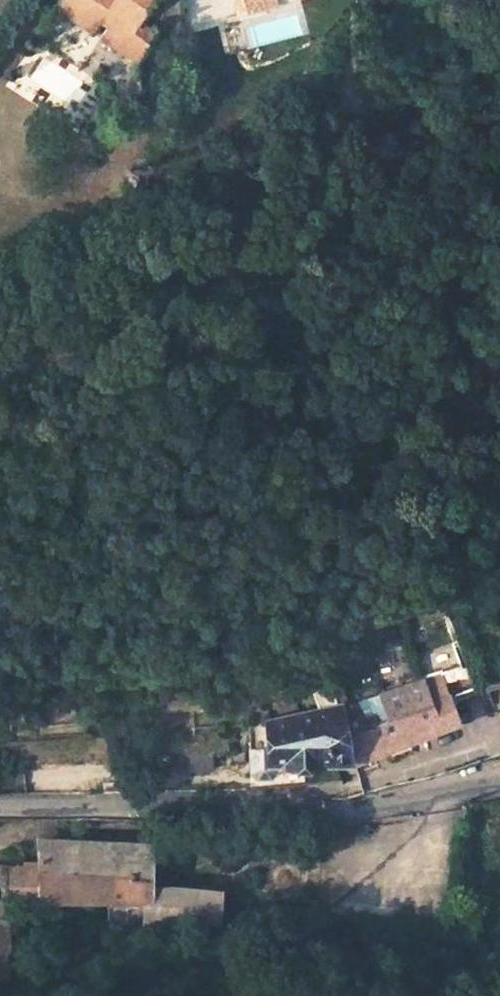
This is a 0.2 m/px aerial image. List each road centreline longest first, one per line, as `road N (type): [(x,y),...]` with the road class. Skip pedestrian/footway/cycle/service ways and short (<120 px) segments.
road 1 (residential): [(0,806),(336,812),(499,784)]

